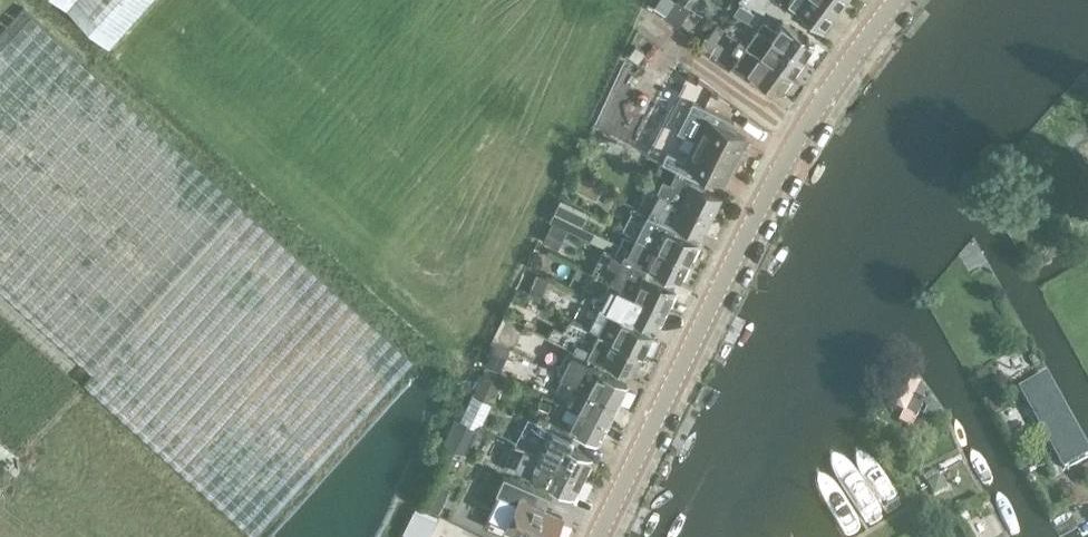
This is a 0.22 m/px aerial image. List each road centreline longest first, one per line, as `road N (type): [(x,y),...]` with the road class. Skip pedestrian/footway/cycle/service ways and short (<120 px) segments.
road 1 (tertiary): [(600,536),(827,94),(900,0)]

